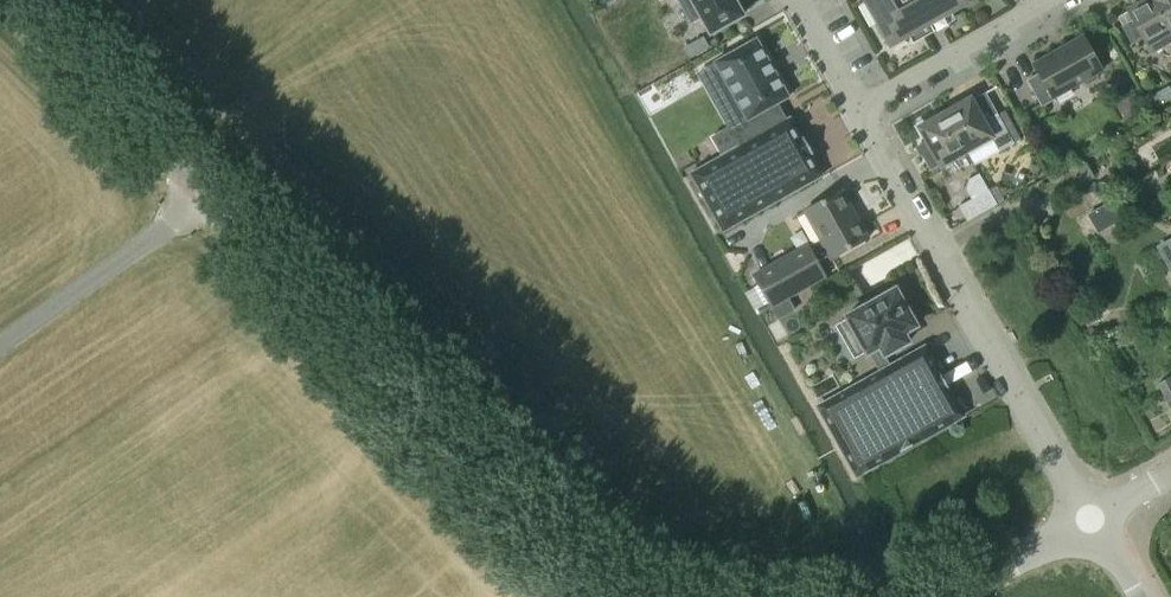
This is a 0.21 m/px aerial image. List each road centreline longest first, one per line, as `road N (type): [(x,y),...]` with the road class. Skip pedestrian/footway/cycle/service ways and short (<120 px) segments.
road 1 (tertiary): [(9,0),(550,535),(639,596)]
road 2 (residential): [(1092,517),(856,107)]
road 3 (track): [(166,156),(263,67),(359,0)]
road 4 (residential): [(856,107),(1047,0)]
road 5 (tertiary): [(936,596),(1092,517)]
road 6 (residential): [(856,107),(794,0)]

